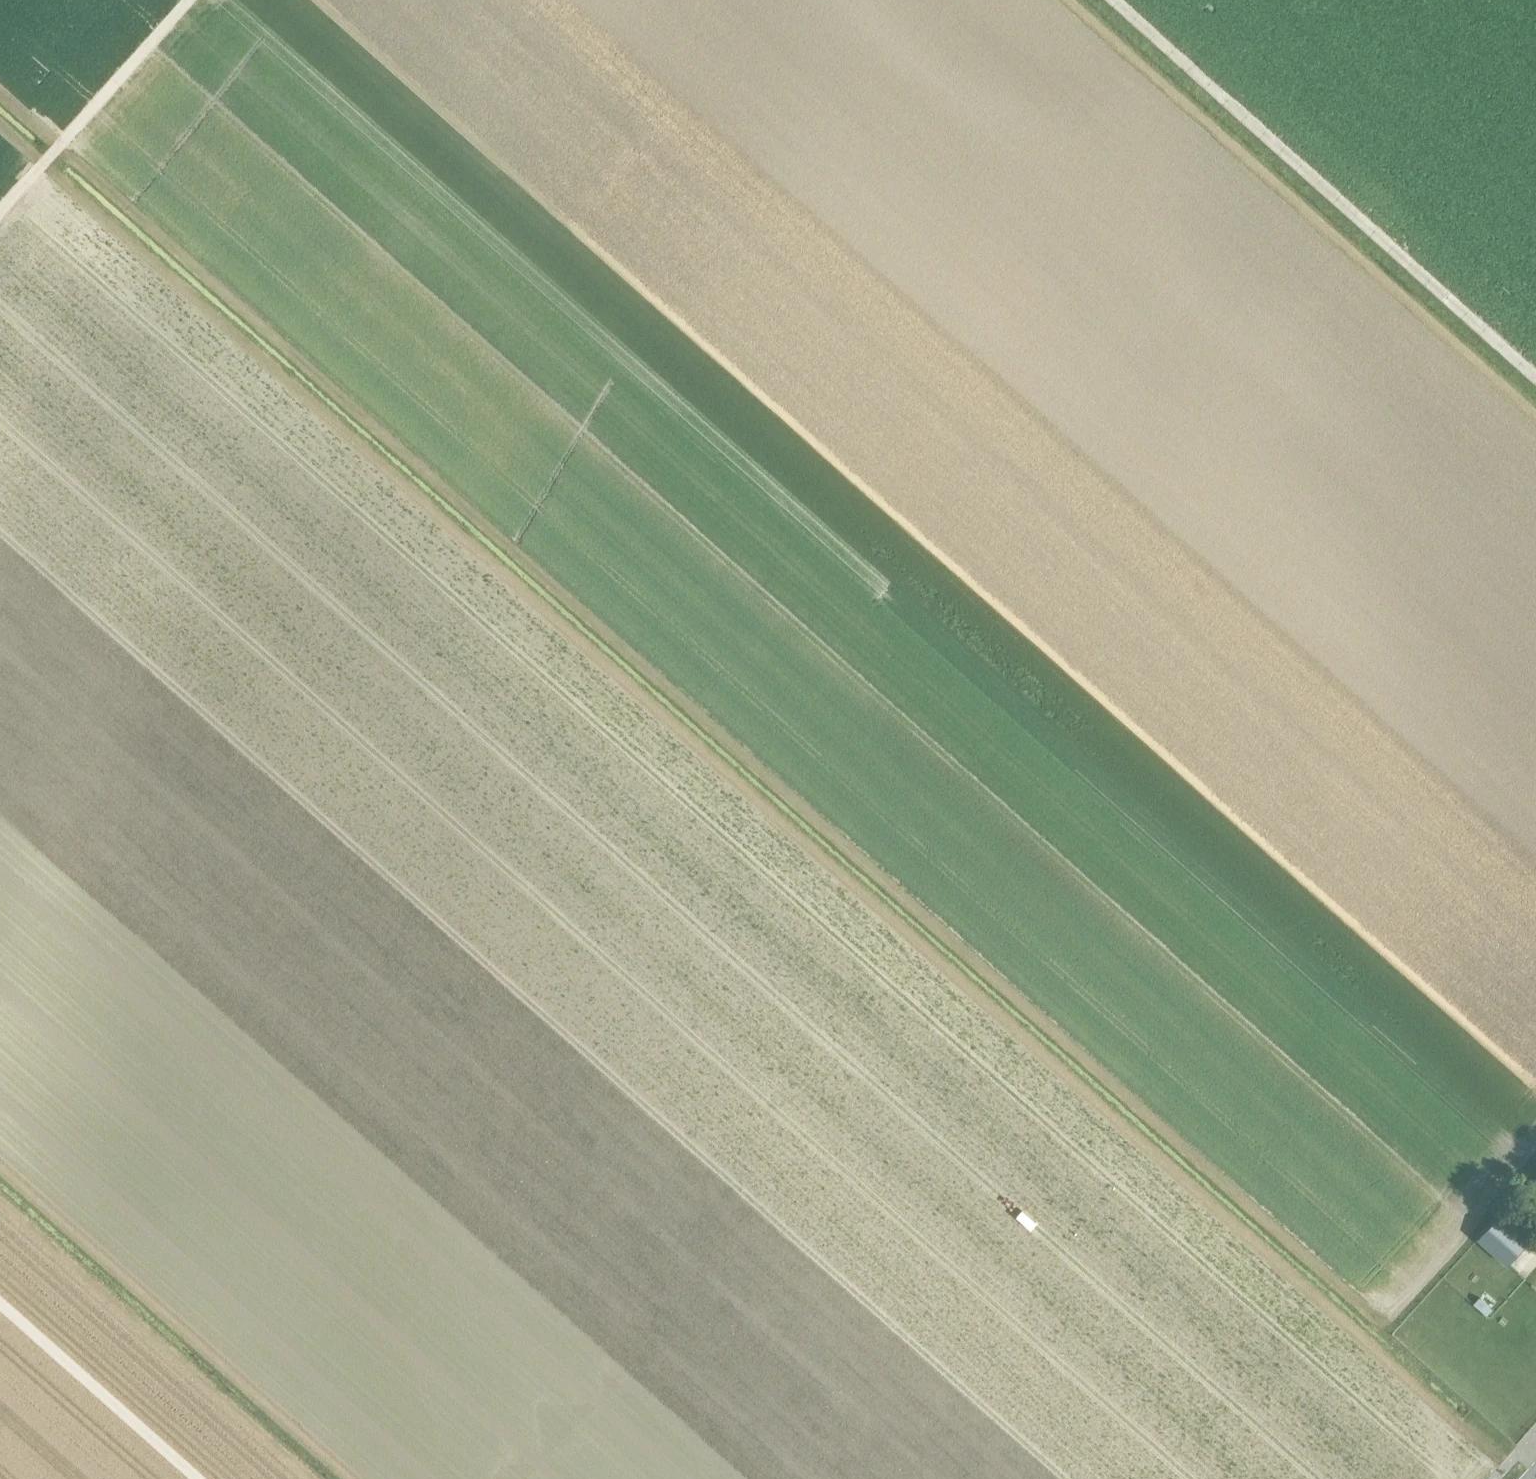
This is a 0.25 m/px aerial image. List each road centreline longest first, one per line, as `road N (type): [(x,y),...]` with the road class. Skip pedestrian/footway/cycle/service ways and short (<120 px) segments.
road 1 (track): [(1535,377),(1116,0)]
road 2 (track): [(0,213),(190,0)]
road 3 (track): [(0,1301),(200,1478)]

